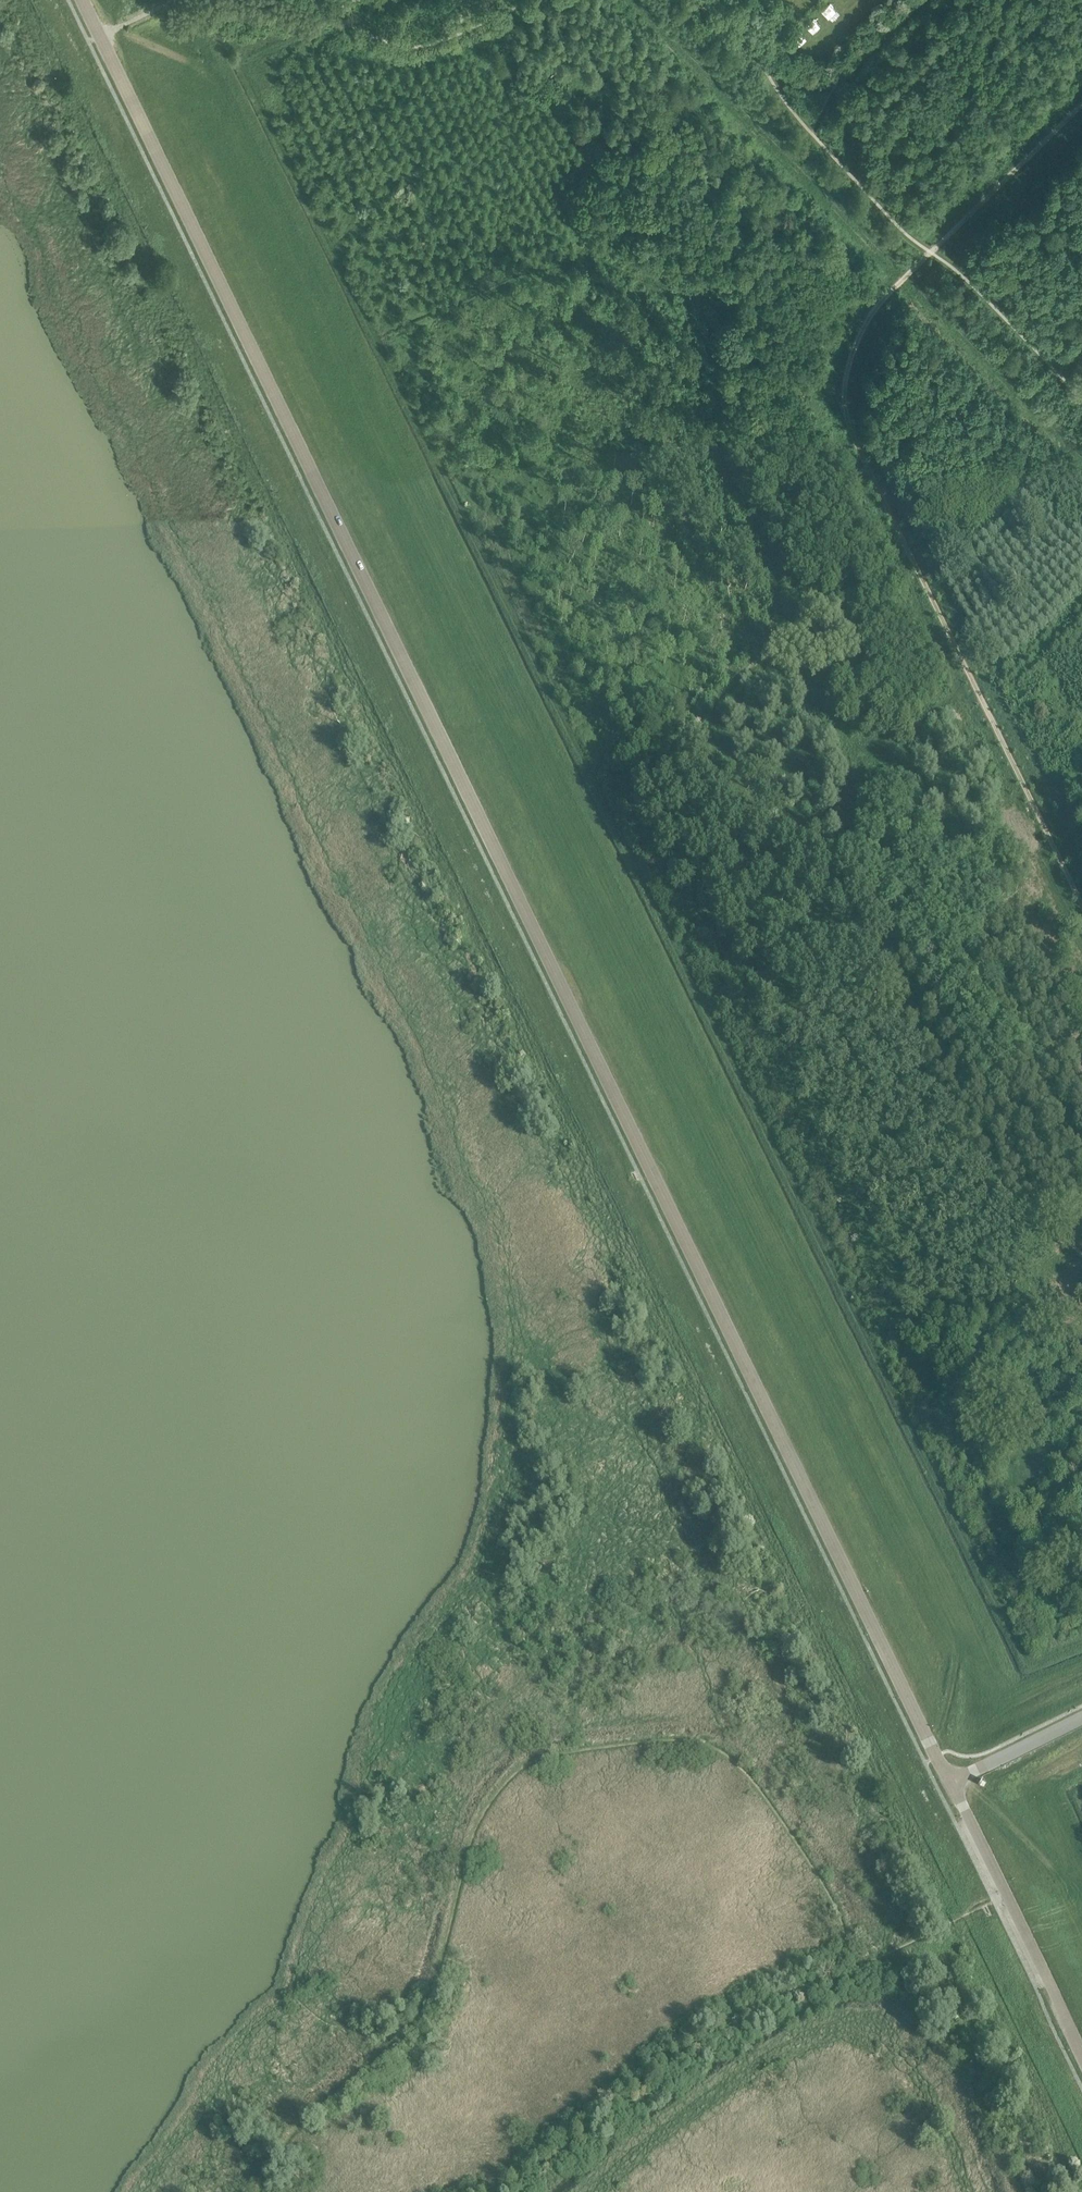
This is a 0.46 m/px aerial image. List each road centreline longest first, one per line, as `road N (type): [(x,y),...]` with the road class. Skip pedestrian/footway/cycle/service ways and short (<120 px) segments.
road 1 (tertiary): [(950,1781),(82,0)]
road 2 (tertiary): [(1081,2052),(950,1781)]
road 3 (tertiary): [(950,1781),(1081,1717)]

